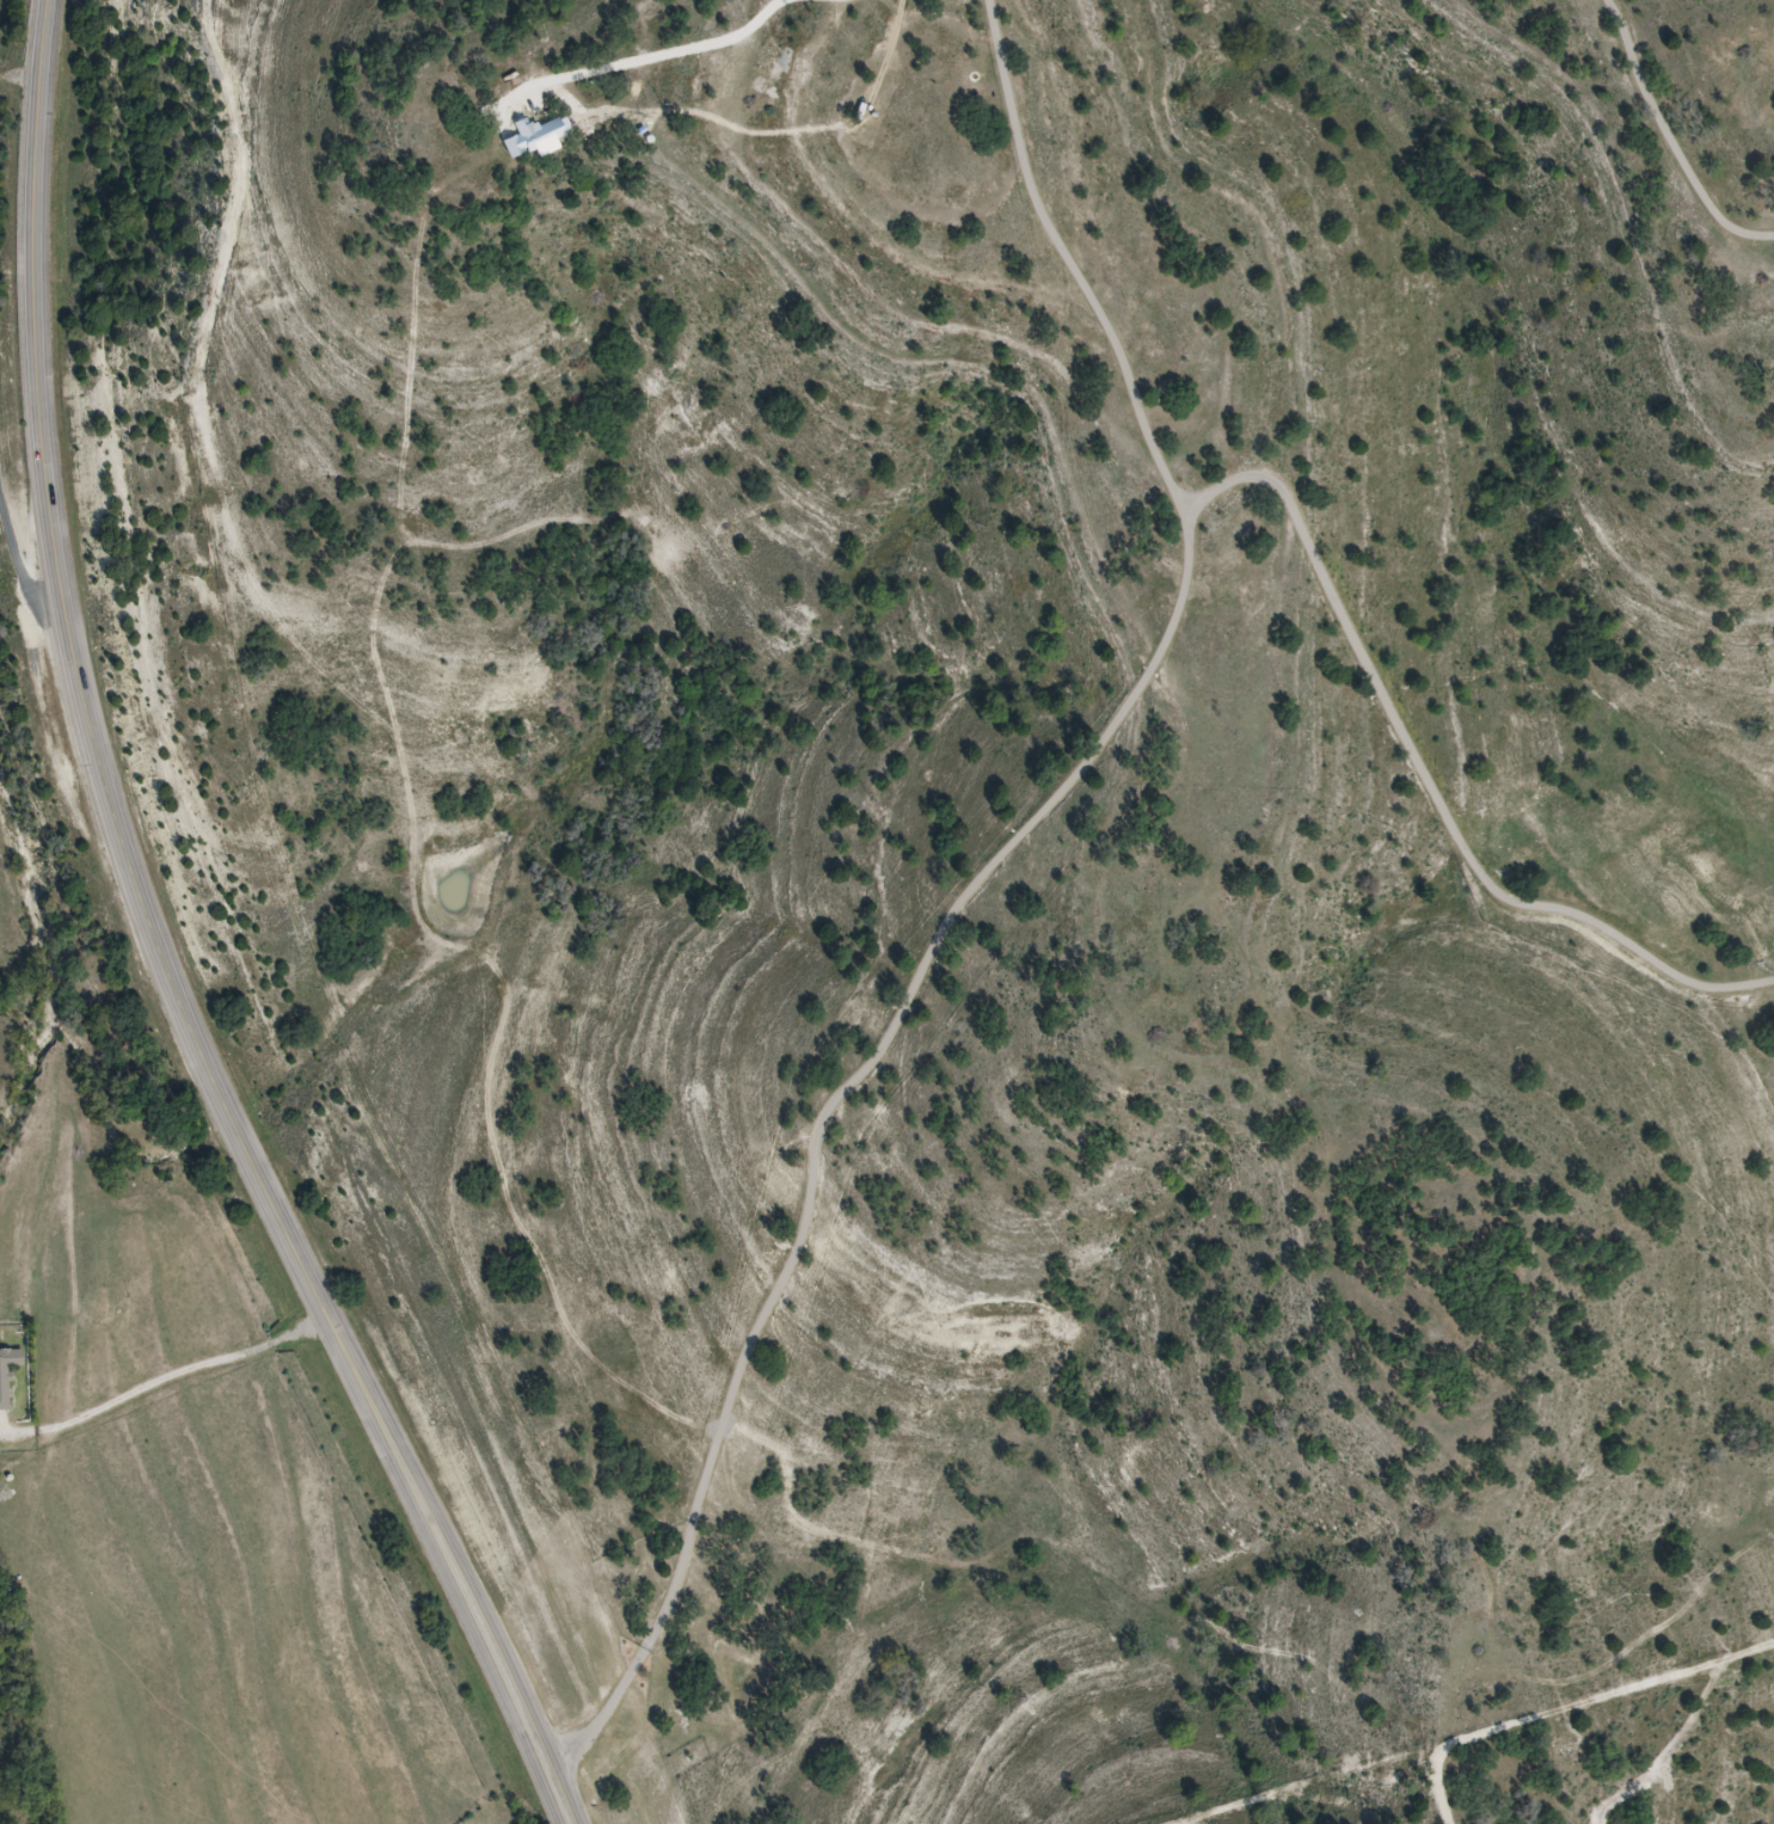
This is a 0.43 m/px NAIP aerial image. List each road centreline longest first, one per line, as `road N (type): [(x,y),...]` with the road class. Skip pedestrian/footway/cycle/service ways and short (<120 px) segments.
road 1 (trunk): [(574,1823),(477,1570),(247,1140),(88,710),(42,327),(63,0)]

